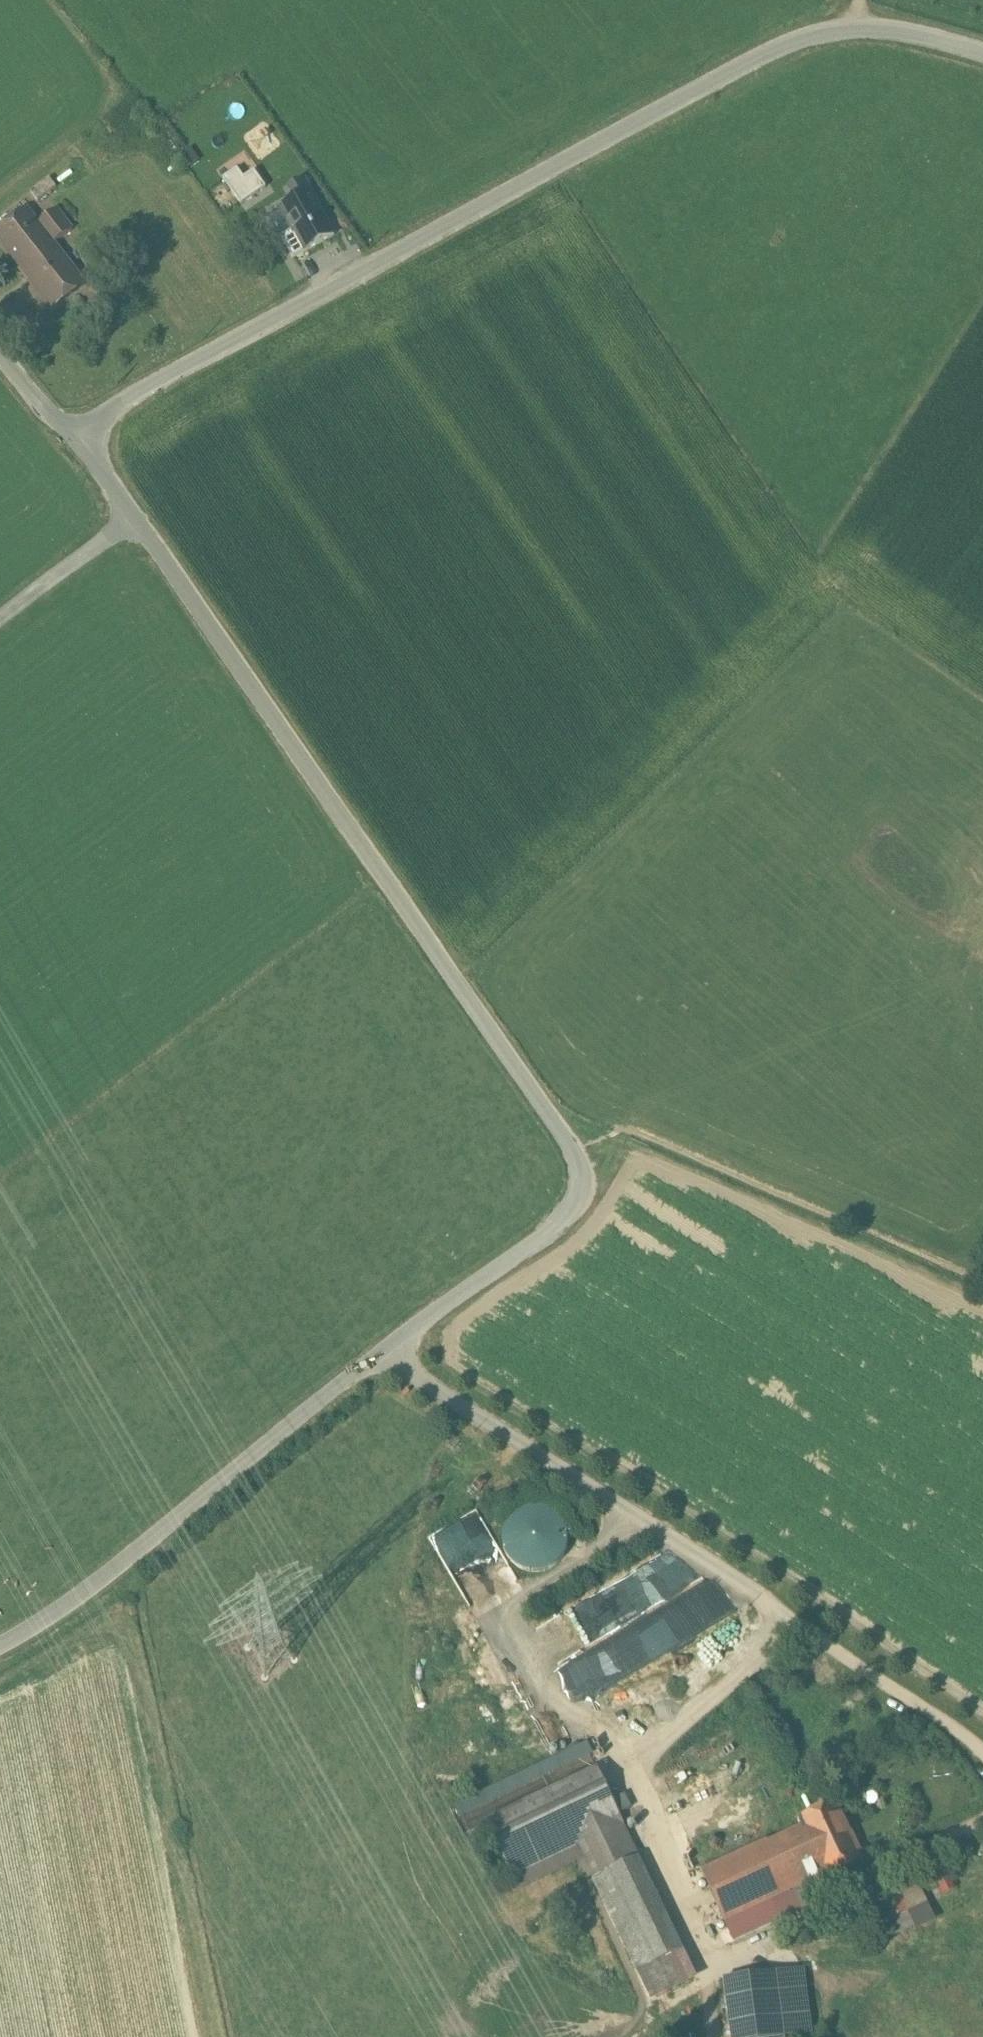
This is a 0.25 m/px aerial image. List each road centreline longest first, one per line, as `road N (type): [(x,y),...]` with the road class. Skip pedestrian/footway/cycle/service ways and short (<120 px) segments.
road 1 (unclassified): [(81,433),(578,1157),(582,1188),(567,1216),(377,1354),(84,1591),(0,1645)]
road 2 (unclassified): [(81,433),(137,390),(794,38),(847,27),(895,29),(982,54)]

